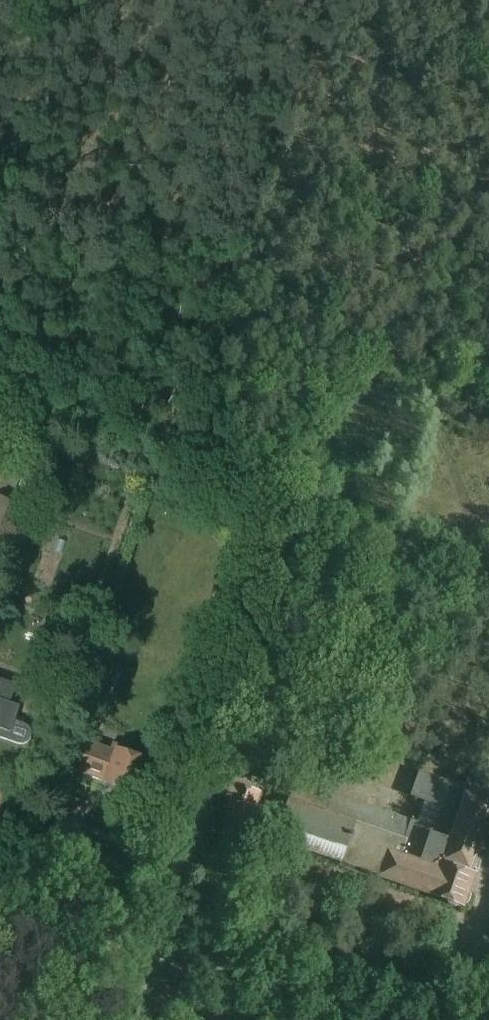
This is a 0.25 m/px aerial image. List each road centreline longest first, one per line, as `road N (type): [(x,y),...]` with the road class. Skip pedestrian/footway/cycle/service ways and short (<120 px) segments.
road 1 (tertiary): [(411,1019),(0,880)]

